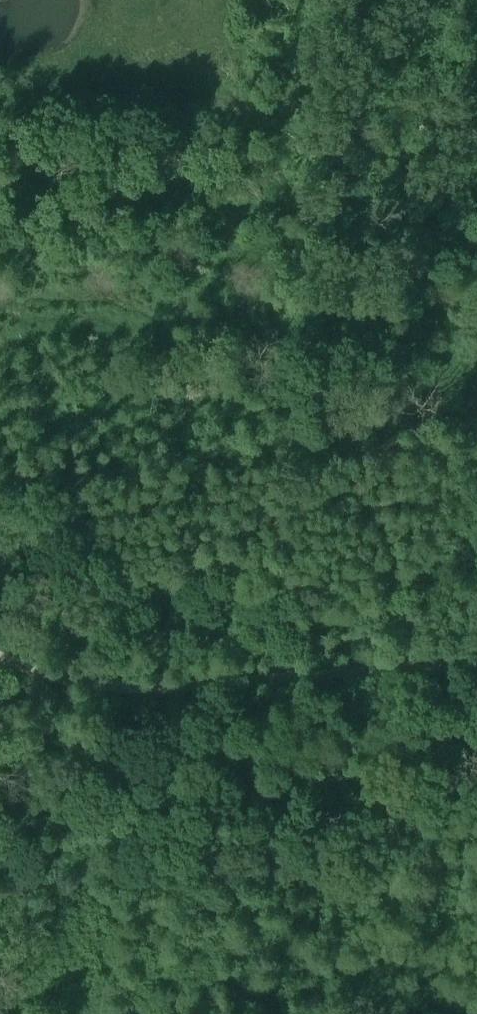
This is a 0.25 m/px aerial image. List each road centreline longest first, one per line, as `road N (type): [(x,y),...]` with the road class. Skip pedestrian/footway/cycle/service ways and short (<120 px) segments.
road 1 (unclassified): [(0,654),(42,673),(171,686),(476,655)]

